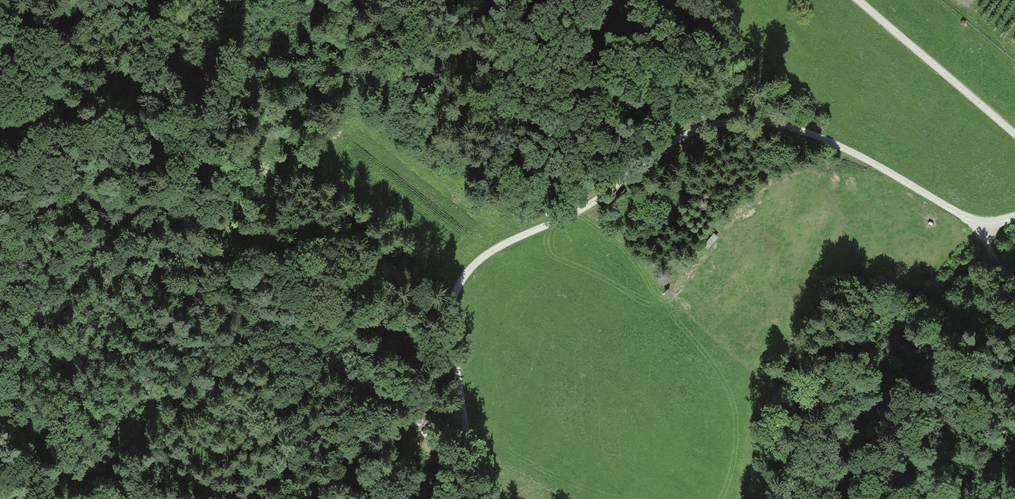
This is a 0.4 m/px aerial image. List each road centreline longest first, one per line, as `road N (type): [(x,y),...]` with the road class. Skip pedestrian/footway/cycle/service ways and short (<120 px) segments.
road 1 (track): [(1014,214),(983,226),(803,131),(767,121),(735,120),(678,136),(601,199),(507,243),(458,291),(451,323),(482,498)]
road 2 (track): [(454,311),(395,388),(320,430),(292,460)]
road 3 (track): [(866,0),(1014,130)]
road 4 (track): [(124,498),(43,453),(0,418)]

